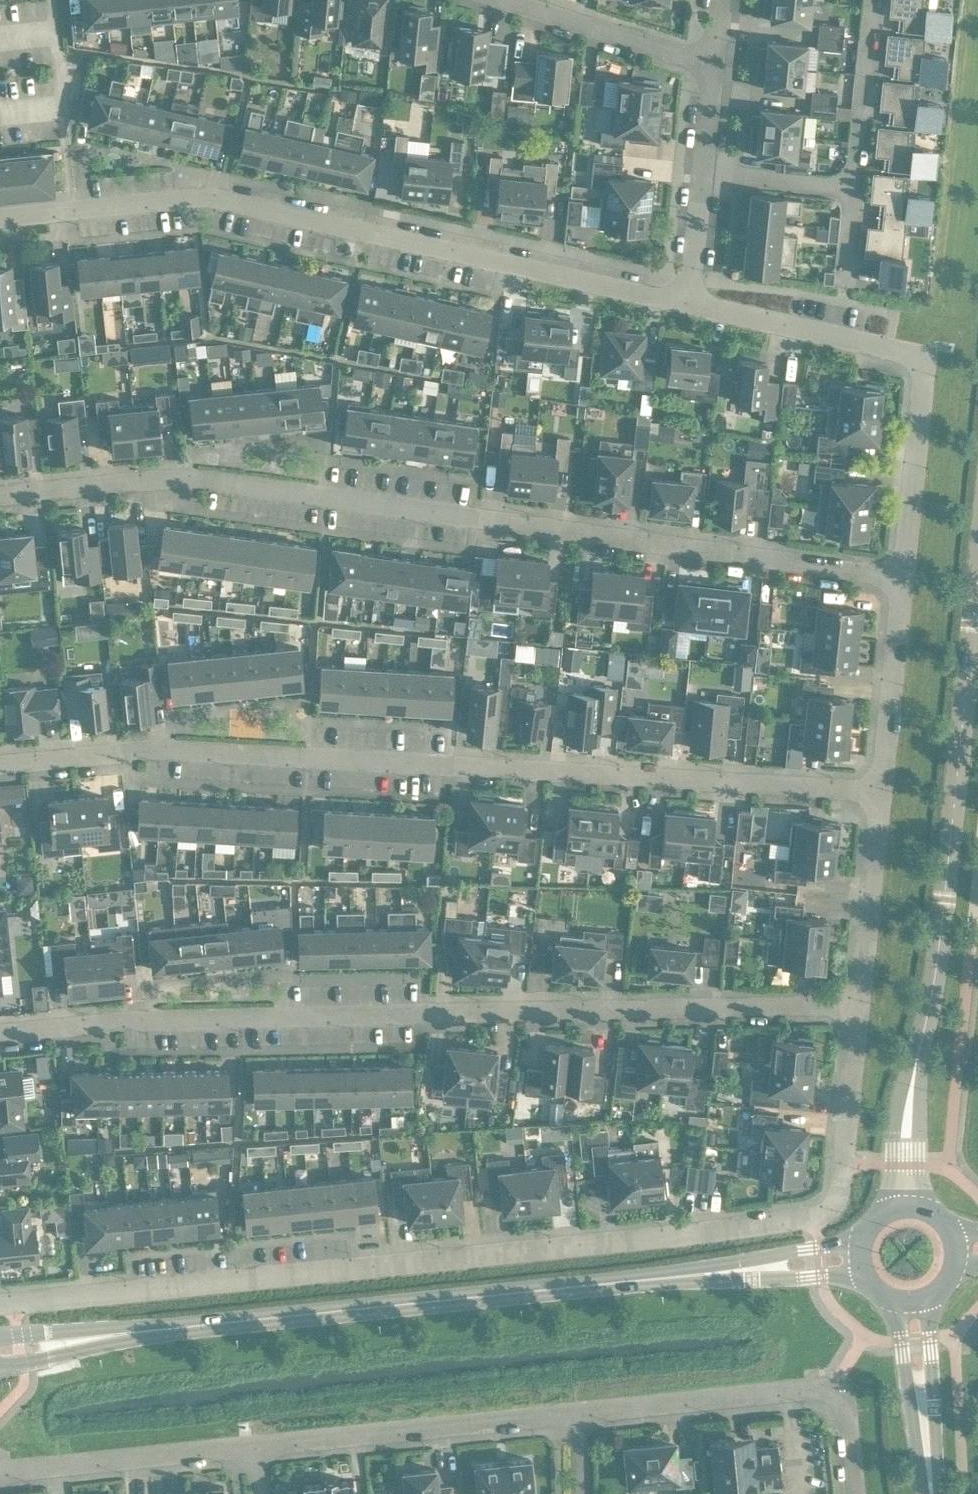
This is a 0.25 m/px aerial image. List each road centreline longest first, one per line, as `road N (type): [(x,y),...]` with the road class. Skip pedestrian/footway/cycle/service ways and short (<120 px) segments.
road 1 (residential): [(853,1002),(845,1168),(839,1199),(819,1219),(0,1306)]
road 2 (residential): [(892,573),(185,481),(0,495)]
road 3 (residential): [(871,795),(178,748),(0,763)]
road 4 (residential): [(853,1002),(0,1035)]
road 5 (residential): [(0,214),(201,195),(689,306)]
road 6 (tertiary): [(744,1273),(111,1334)]
road 7 (tertiary): [(909,1114),(933,994),(977,567)]
road 8 (residential): [(689,306),(913,351),(892,573)]
road 9 (residential): [(852,1493),(841,1394),(582,1418)]
road 10 (residential): [(582,1418),(259,1451)]
road 11 (residential): [(259,1451),(0,1473)]
road 12 (residential): [(714,68),(486,0)]
road 13 (residential): [(892,573),(871,795)]
road 14 (residential): [(871,795),(853,1002)]
road 15 (residential): [(877,0),(859,191)]
road 16 (residential): [(859,191),(705,174)]
road 17 (residential): [(705,174),(689,306)]
road 18 (tertiary): [(861,1244),(788,1254),(744,1273)]
road 19 (tertiary): [(744,1273),(793,1280),(863,1271)]

